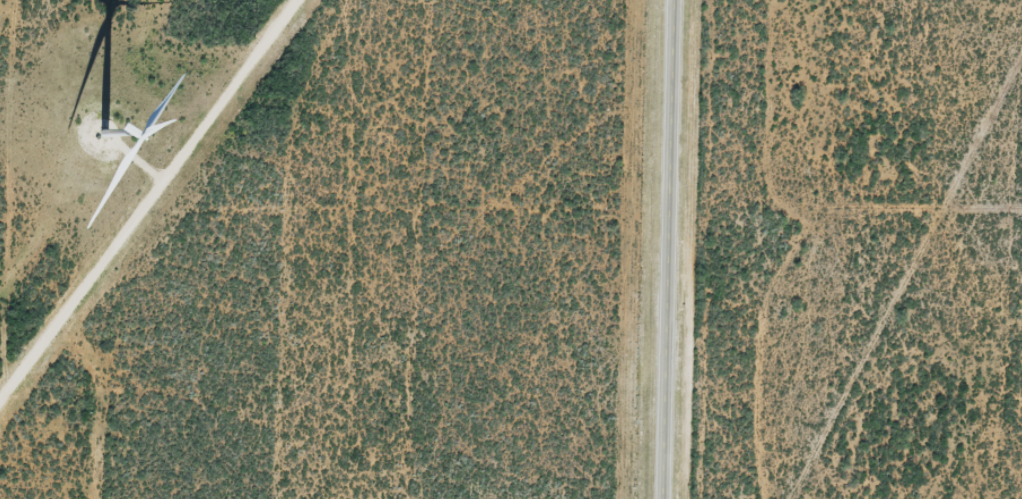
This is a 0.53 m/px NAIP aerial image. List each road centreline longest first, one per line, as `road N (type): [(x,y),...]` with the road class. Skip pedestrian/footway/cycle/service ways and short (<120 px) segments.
road 1 (residential): [(313,0),(0,405)]
road 2 (secondary): [(666,498),(680,0)]

